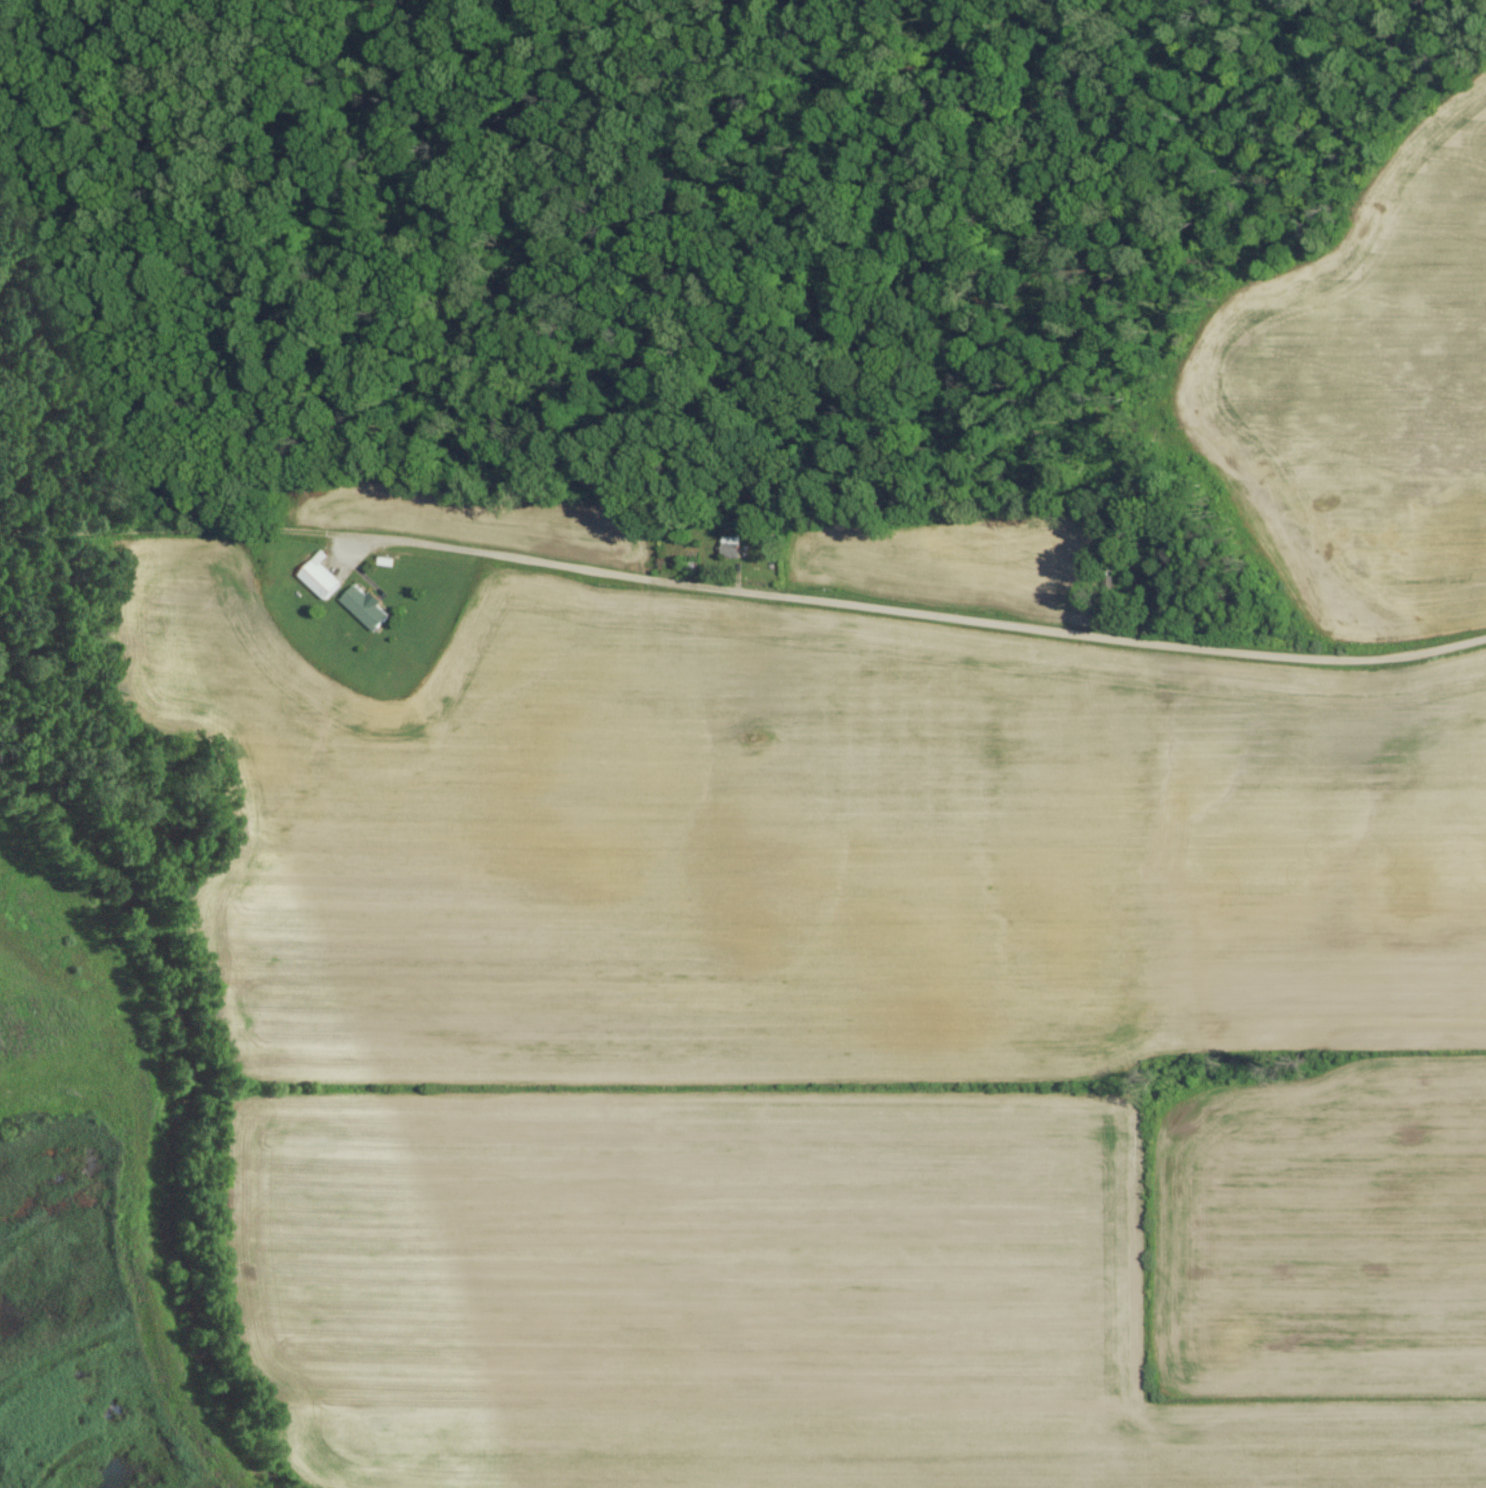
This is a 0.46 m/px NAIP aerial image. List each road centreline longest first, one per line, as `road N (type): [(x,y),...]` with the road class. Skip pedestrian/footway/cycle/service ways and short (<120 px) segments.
road 1 (residential): [(353,538),(1158,644),(1366,660),(1485,636)]

